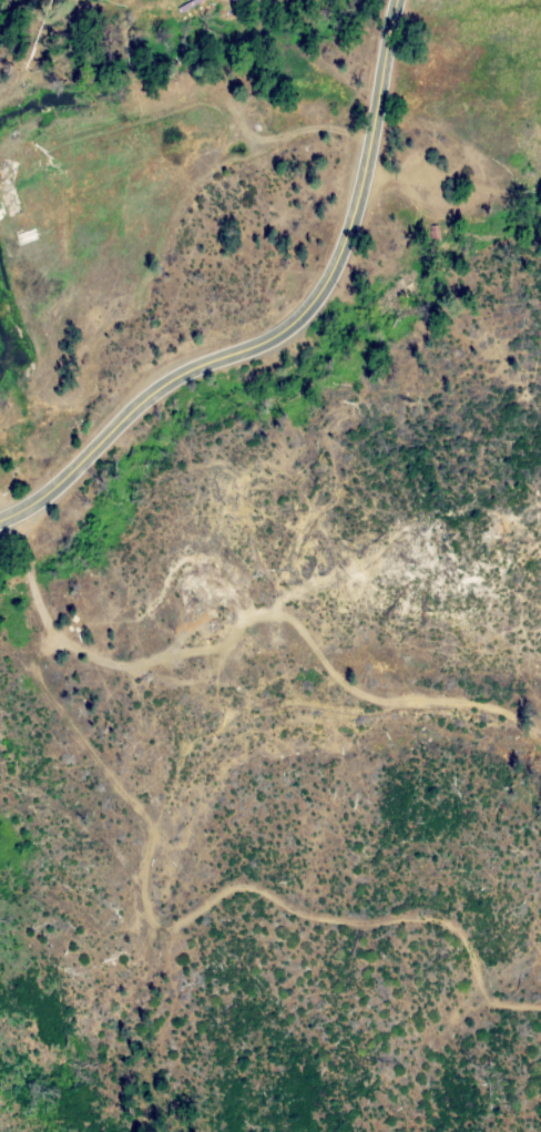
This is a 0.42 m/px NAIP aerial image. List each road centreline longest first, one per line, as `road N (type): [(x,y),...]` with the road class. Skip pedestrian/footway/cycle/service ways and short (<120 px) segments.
road 1 (tertiary): [(0,520),(70,476),(160,389),(272,338),(320,295),(369,169),(400,0)]

